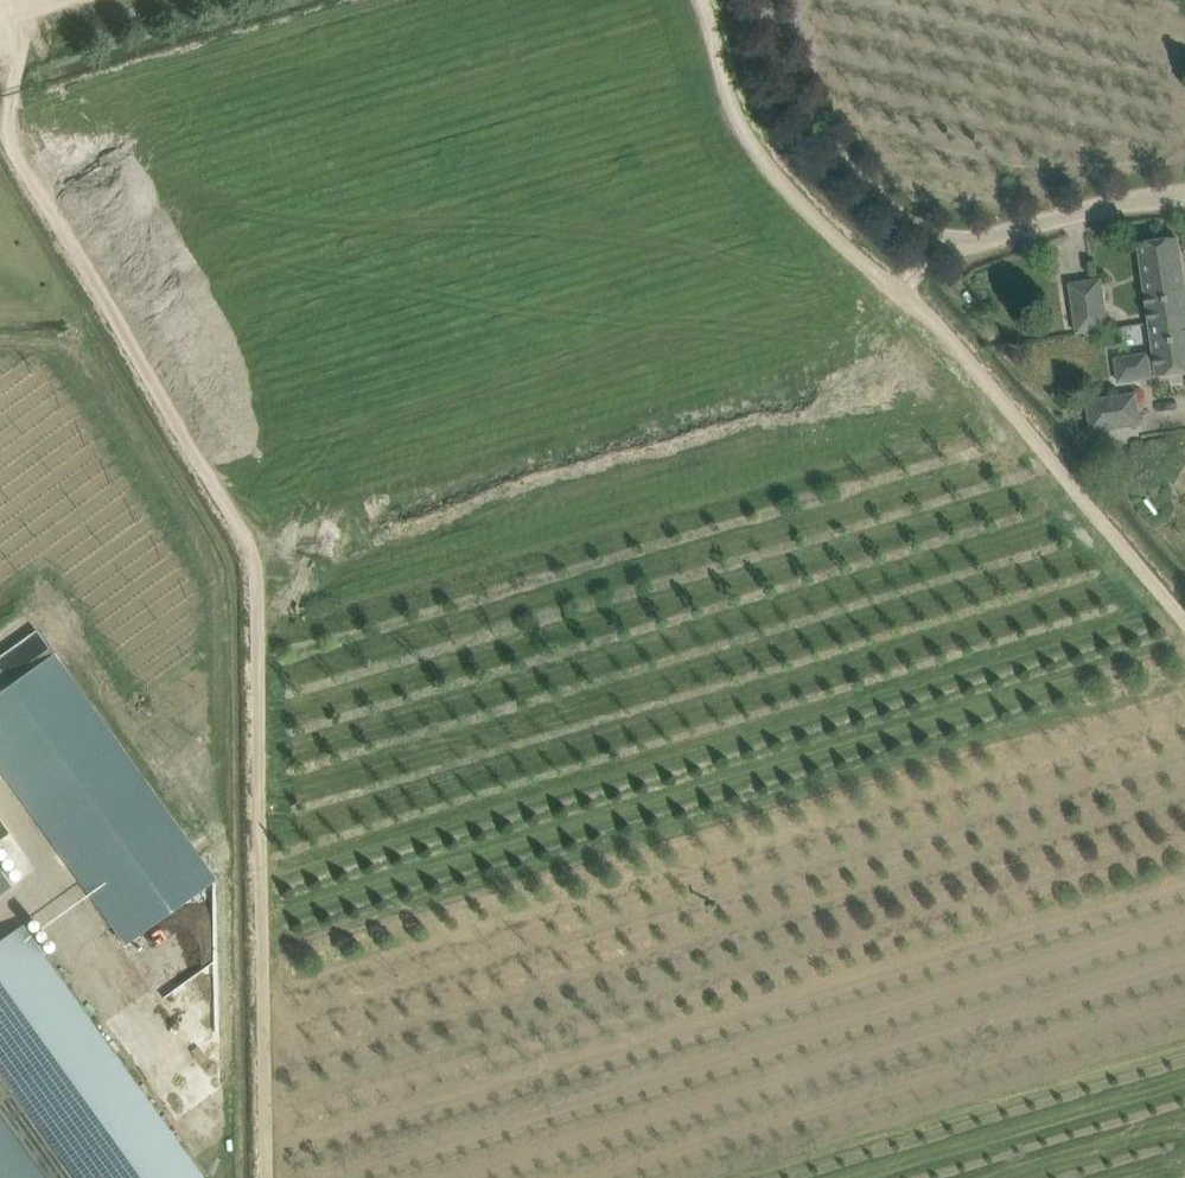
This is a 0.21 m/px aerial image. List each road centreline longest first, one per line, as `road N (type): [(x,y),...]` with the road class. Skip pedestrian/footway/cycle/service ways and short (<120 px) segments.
road 1 (track): [(1184,618),(934,318),(785,188),(737,116),(703,0)]

